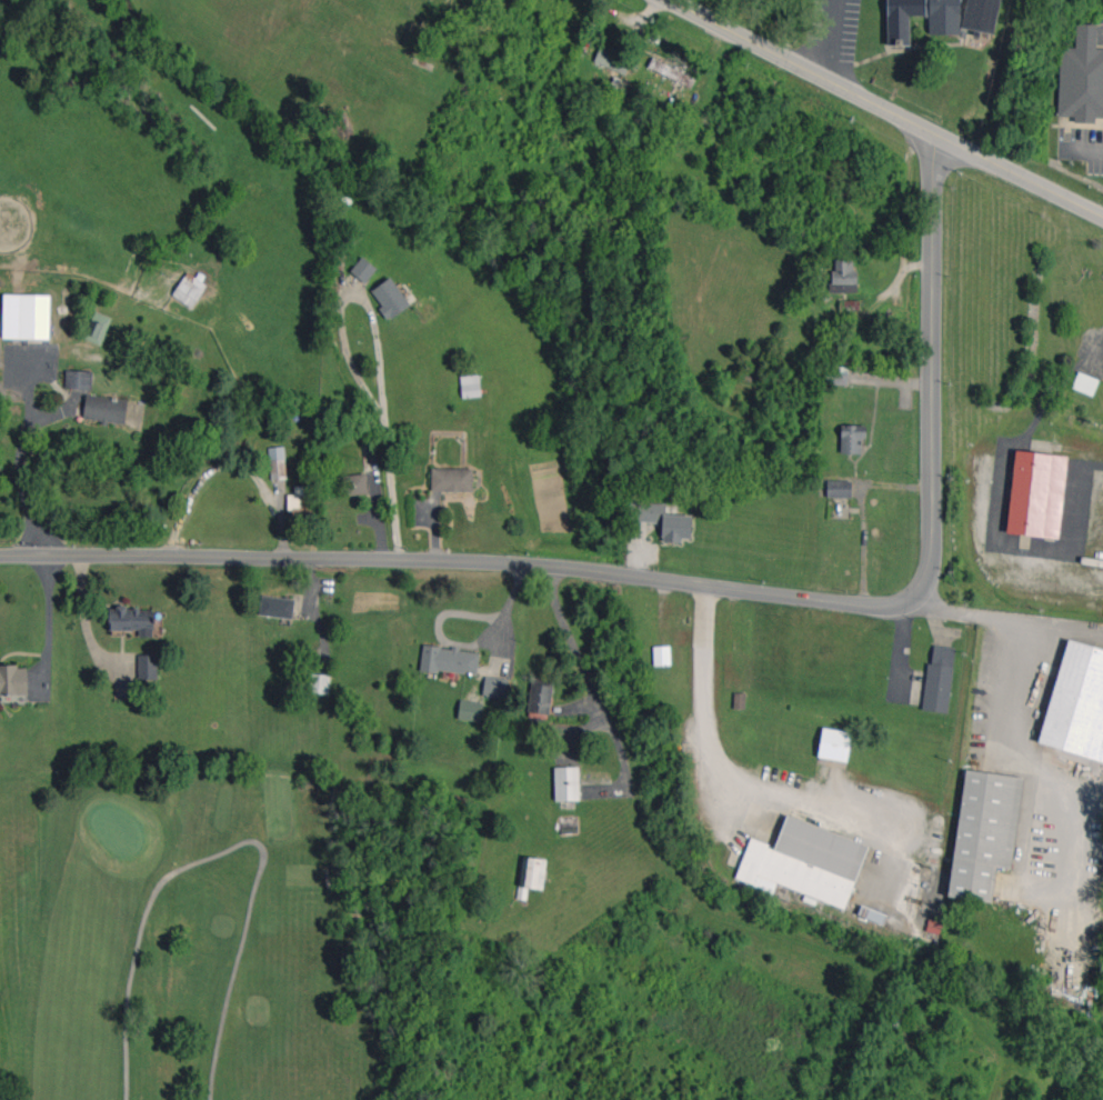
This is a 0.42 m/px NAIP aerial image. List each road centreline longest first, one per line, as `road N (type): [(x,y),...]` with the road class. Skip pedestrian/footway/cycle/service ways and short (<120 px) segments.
road 1 (residential): [(941,141),(935,557),(912,598),(849,602),(491,560),(0,553)]
road 2 (secondary): [(1102,219),(664,0)]

